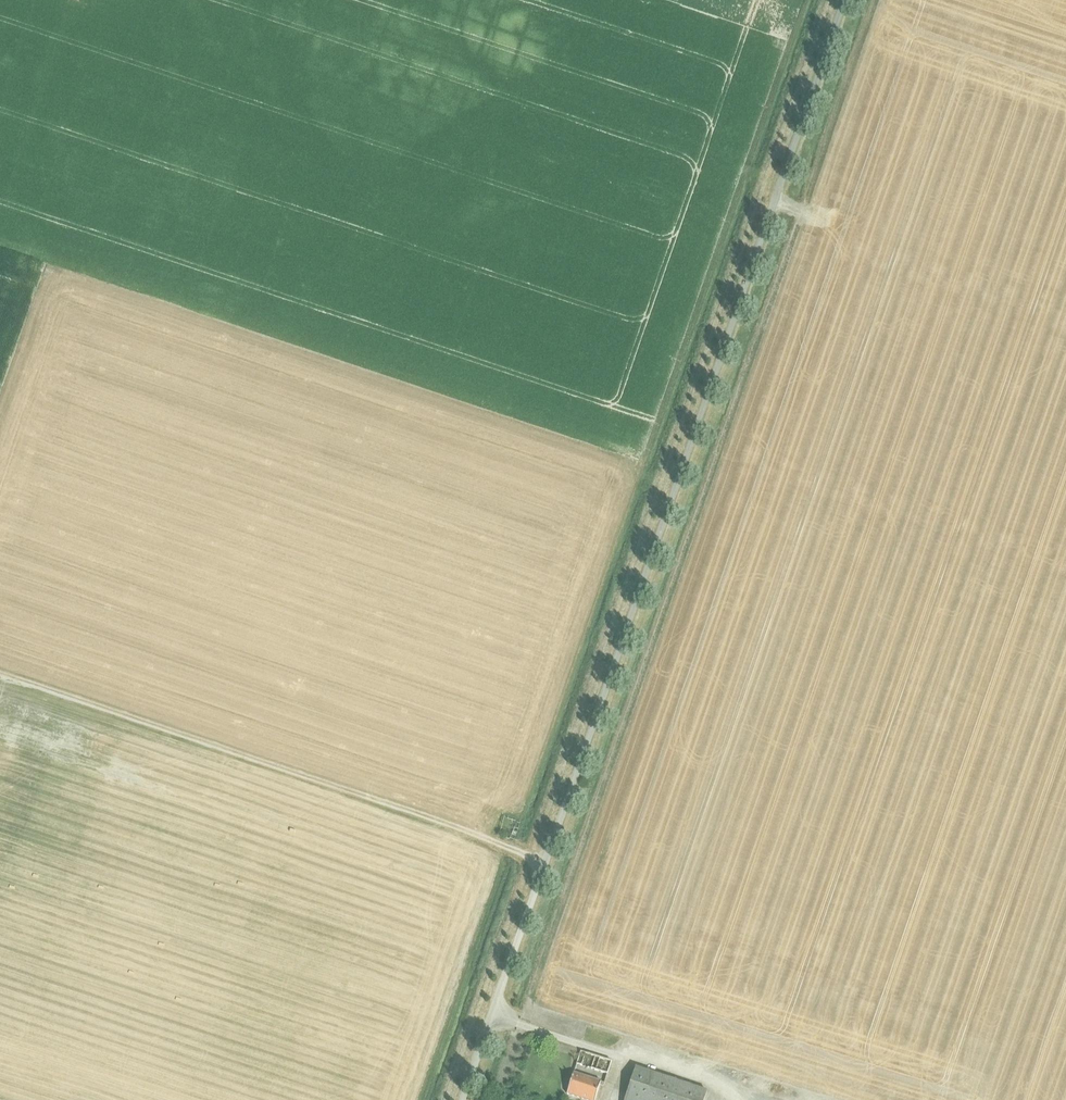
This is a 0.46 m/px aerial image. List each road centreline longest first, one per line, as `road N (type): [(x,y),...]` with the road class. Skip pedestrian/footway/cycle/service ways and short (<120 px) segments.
road 1 (unclassified): [(462,1099),(844,0)]
road 2 (track): [(0,677),(546,861)]

